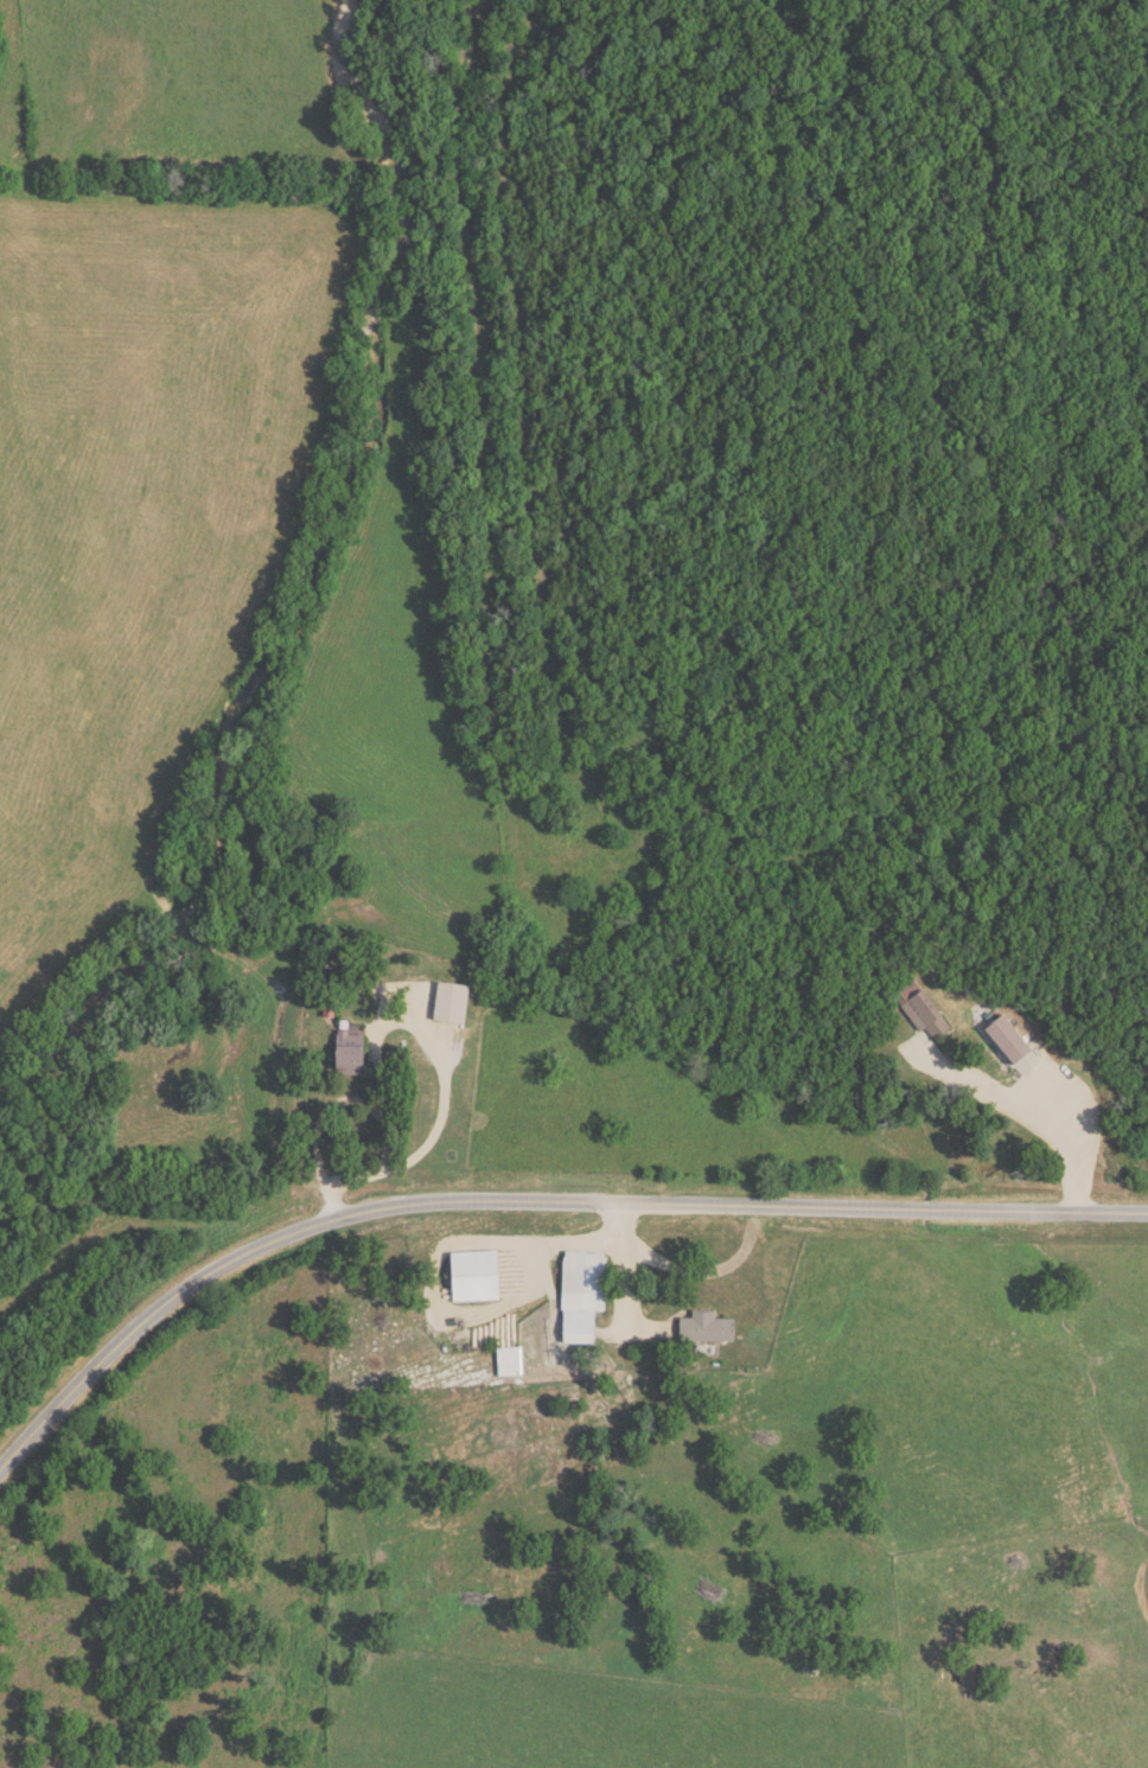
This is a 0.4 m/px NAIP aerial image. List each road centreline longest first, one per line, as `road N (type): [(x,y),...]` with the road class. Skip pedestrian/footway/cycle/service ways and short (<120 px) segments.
road 1 (residential): [(0,207),(291,206),(321,211),(344,226),(353,248),(357,274),(315,374),(314,438),(285,553),(237,666),(147,838),(173,907),(281,981),(268,1083),(281,1100),(318,1110),(314,1170),(340,1217)]
road 2 (tertiary): [(1147,1217),(374,1207),(298,1228),(168,1295),(0,1468)]
road 3 (residential): [(753,1211),(741,1251),(703,1274),(634,1259),(621,1249),(613,1207)]

